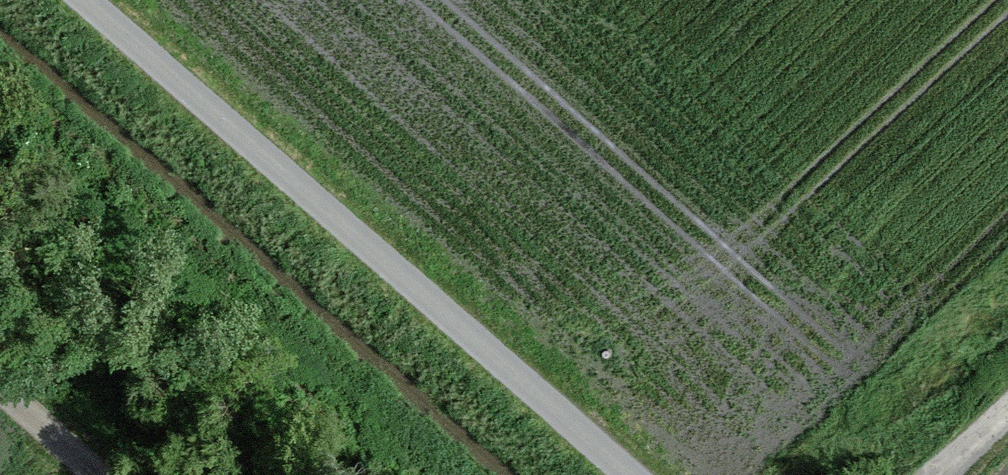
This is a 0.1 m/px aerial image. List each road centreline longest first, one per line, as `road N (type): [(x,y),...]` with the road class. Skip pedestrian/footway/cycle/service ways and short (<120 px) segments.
road 1 (track): [(92,0),(638,474)]
road 2 (track): [(0,384),(104,474)]

